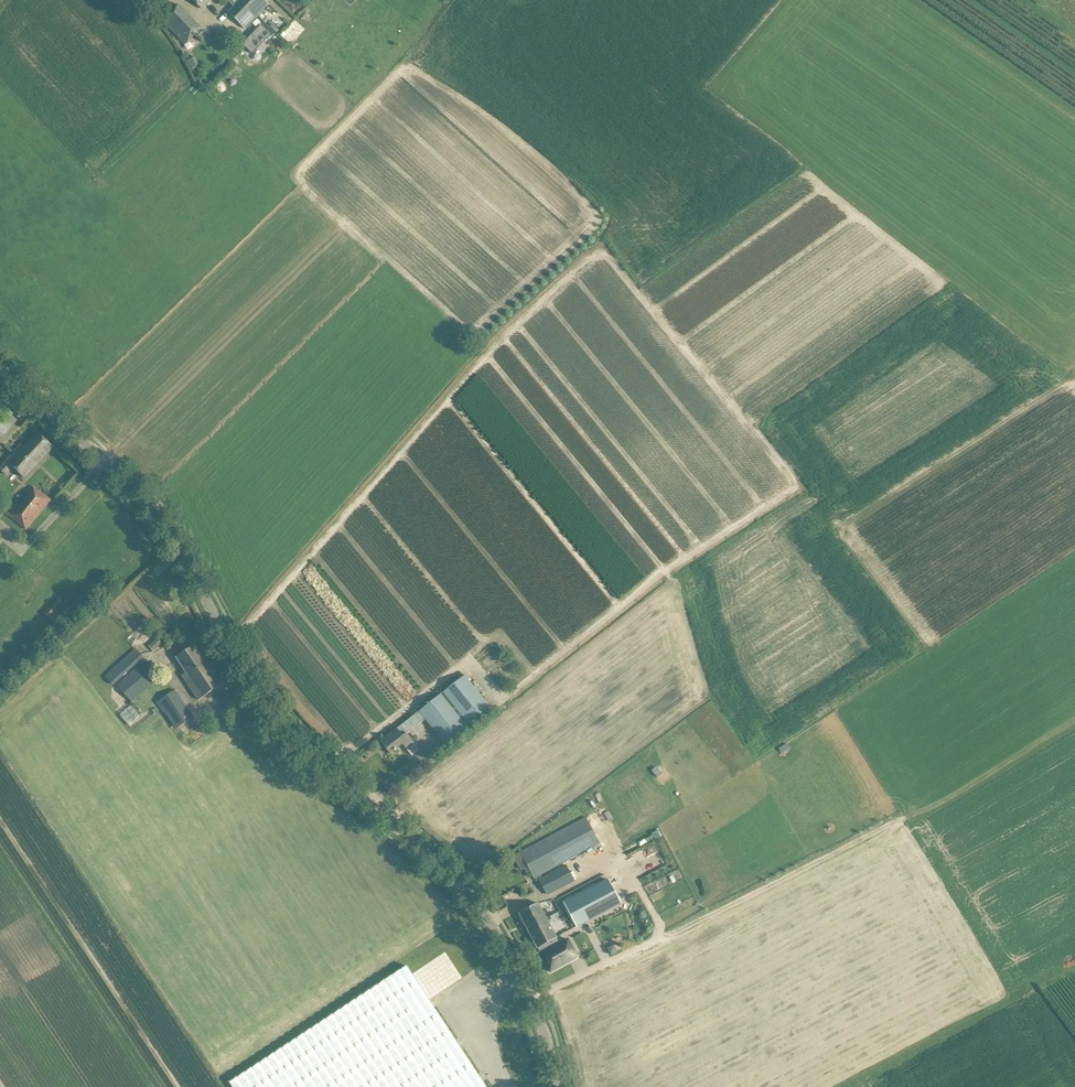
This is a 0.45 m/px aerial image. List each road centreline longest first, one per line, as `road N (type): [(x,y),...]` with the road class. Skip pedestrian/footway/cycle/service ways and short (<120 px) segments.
road 1 (tertiary): [(555,1086),(540,1021),(479,907),(287,728),(164,524),(0,365)]

